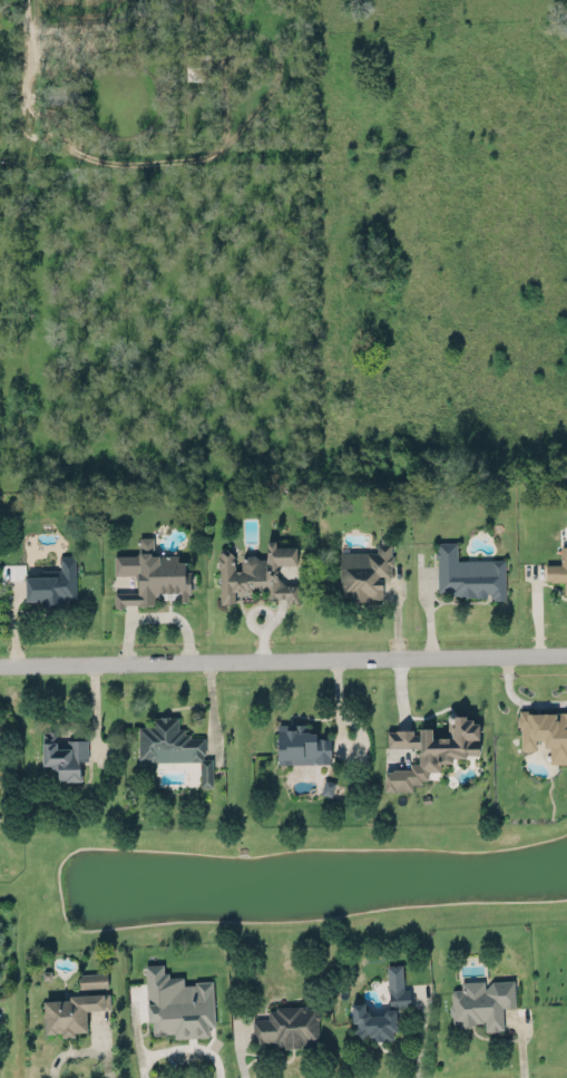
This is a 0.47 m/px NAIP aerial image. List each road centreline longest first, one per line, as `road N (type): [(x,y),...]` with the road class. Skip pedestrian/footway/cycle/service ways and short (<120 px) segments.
road 1 (residential): [(566,657),(0,667)]

